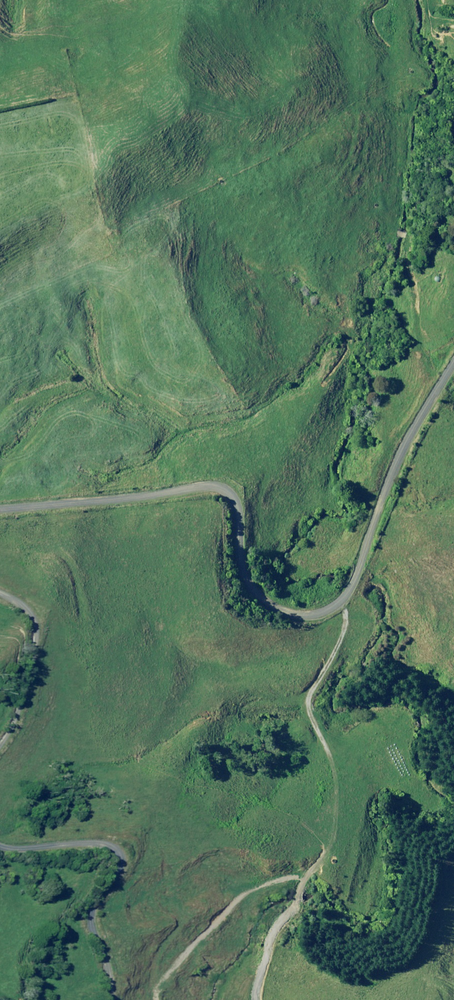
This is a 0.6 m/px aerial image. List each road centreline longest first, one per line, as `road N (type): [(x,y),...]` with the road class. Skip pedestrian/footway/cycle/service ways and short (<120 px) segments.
road 1 (unclassified): [(0,509),(214,490),(233,513),(256,589),(283,608),(324,606),(354,577),(406,440),(453,359)]
road 2 (unclassified): [(106,999),(96,908),(112,872),(106,847),(18,846),(0,837)]
road 3 (unclassified): [(0,743),(34,643),(28,615),(0,595)]

